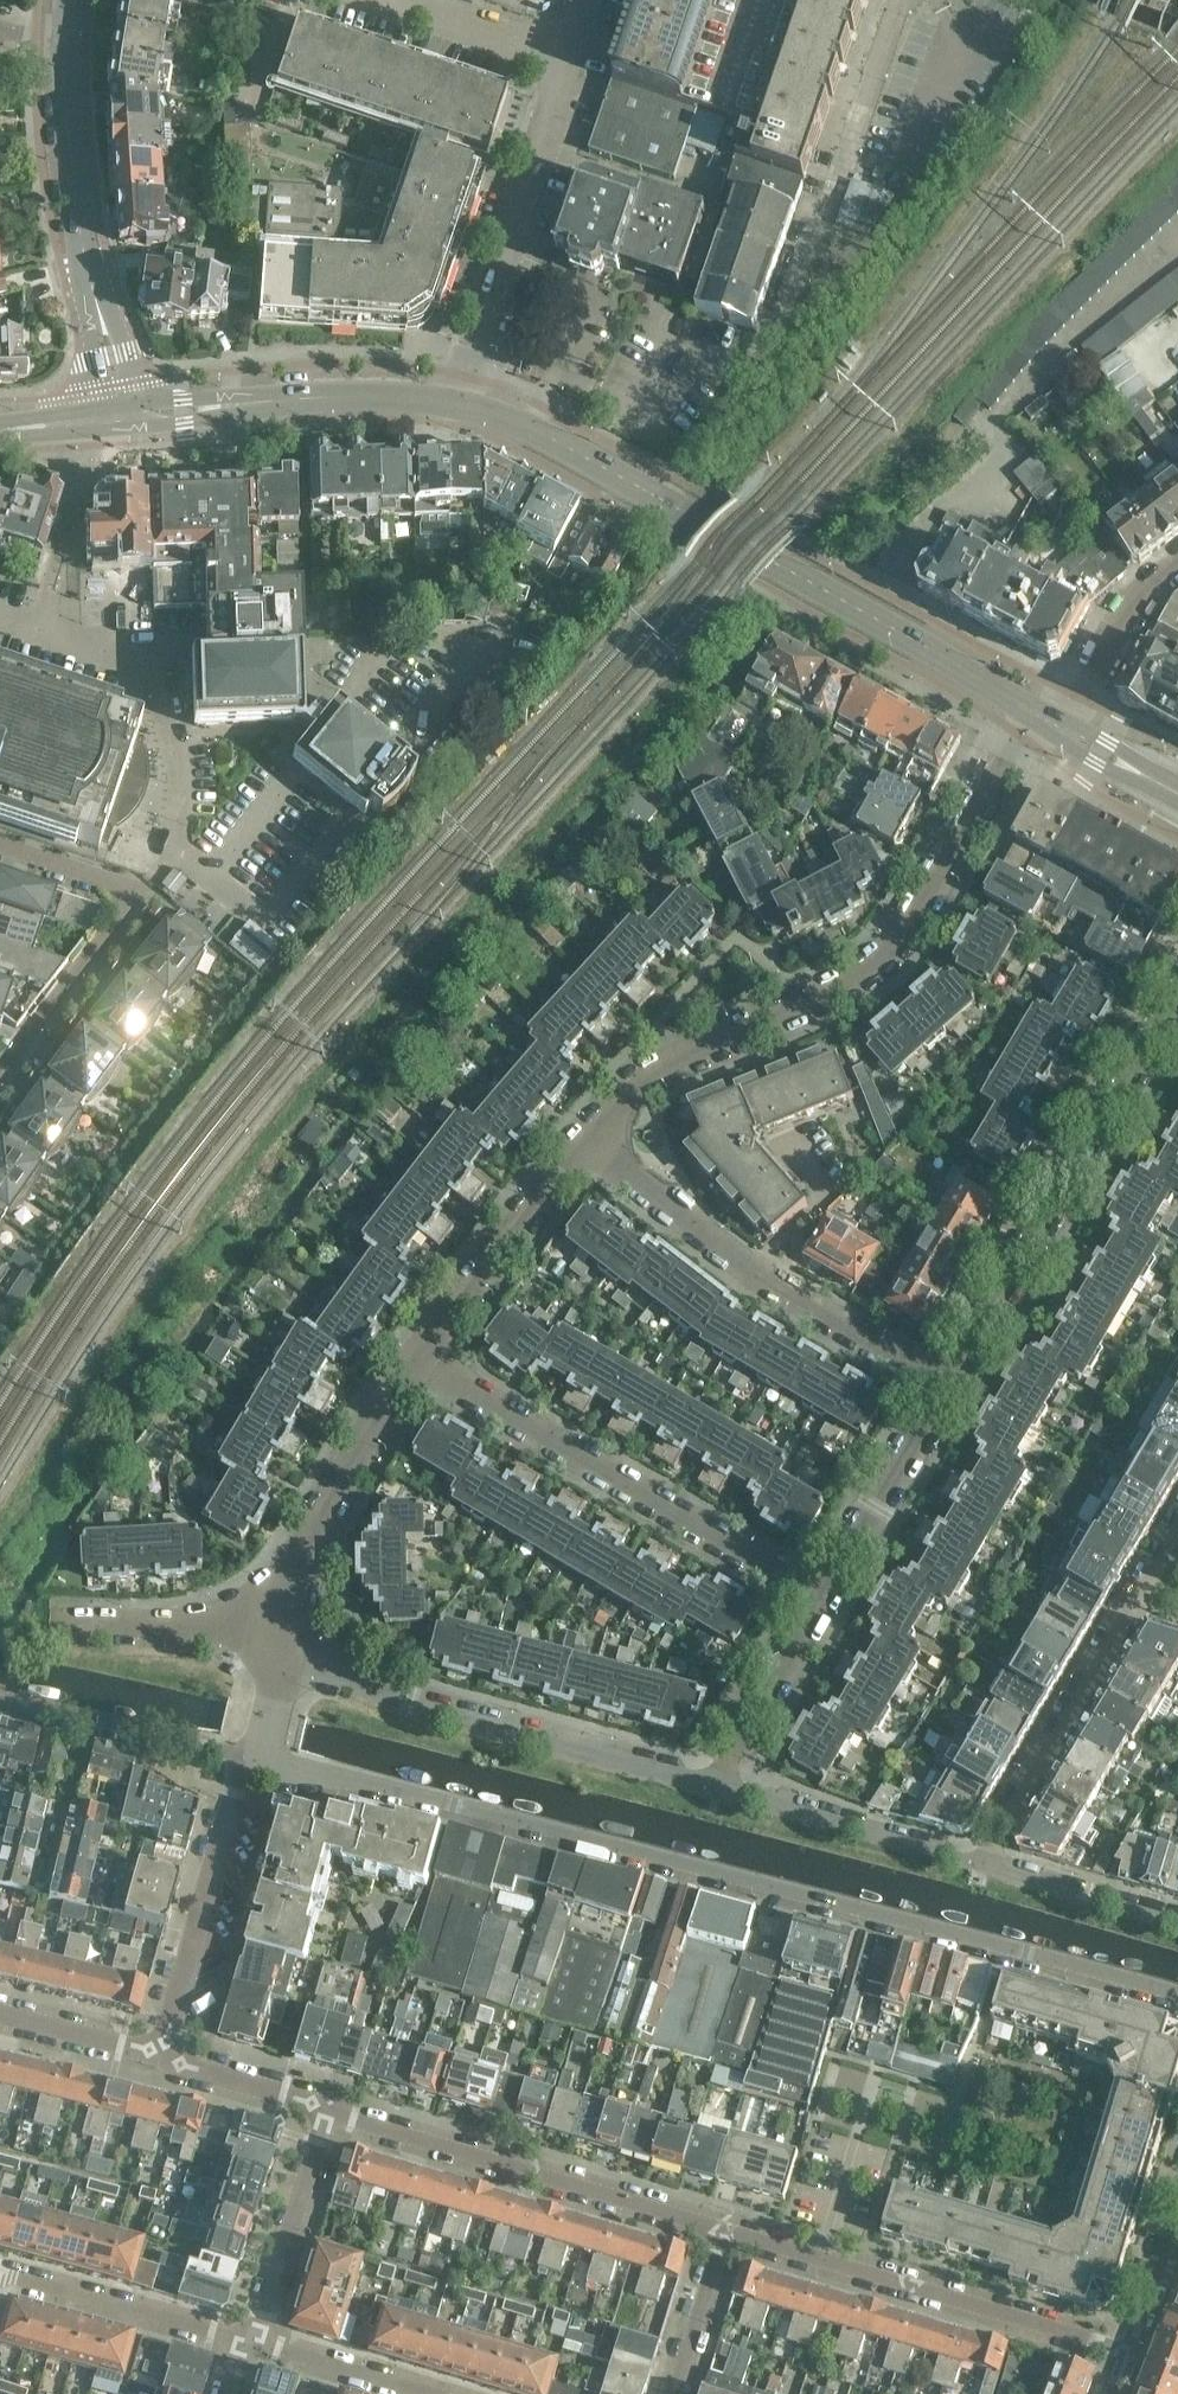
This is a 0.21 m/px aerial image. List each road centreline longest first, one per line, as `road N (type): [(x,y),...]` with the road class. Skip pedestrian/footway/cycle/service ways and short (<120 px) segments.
road 1 (residential): [(261,1757),(1177,1994)]
road 2 (residential): [(594,1139),(655,1076),(691,1054),(860,984),(926,909),(1016,735),(1042,718)]
road 3 (residential): [(653,494),(754,382),(867,102),(897,0)]
road 4 (unclassified): [(829,1609),(416,1360)]
road 5 (residential): [(736,1793),(363,1685),(286,1636)]
road 6 (residential): [(1177,988),(952,1406)]
road 7 (secondary): [(1042,718),(653,494)]
road 8 (unclassified): [(952,1406),(703,1232),(594,1139)]
road 9 (residential): [(1128,2348),(725,2229)]
road 10 (residential): [(725,2229),(327,2111)]
road 11 (secondary): [(128,414),(80,241),(65,127),(65,30)]
road 12 (residential): [(0,1079),(141,901),(114,880),(0,845)]
road 13 (residential): [(458,402),(581,48)]
road 14 (secondary): [(458,402),(356,392),(128,414)]
road 15 (residential): [(163,2055),(234,1790),(261,1757)]
road 16 (residential): [(1145,1594),(979,1864)]
road 17 (residential): [(286,1636),(306,1552),(390,1394),(416,1360)]
road 18 (residential): [(416,1360),(594,1139)]
road 19 (residential): [(0,1701),(261,1757)]
road 20 (residential): [(0,2273),(249,2340)]
road 21 (residential): [(979,1864),(736,1793)]
road 22 (residential): [(249,2340),(327,2111)]
road 23 (residential): [(952,1406),(829,1609)]
road 24 (residential): [(286,1636),(65,1624)]
road 25 (secondary): [(653,494),(524,424),(458,402)]
road 26 (residential): [(1177,1923),(979,1864)]
road 27 (residential): [(829,1609),(766,1720),(736,1793)]
road 28 (residential): [(1177,571),(1141,600),(1093,678),(1042,718)]
road 29 (residential): [(249,2340),(429,2393)]
road 30 (residential): [(327,2111),(163,2055)]
road 31 (residential): [(674,2393),(725,2229)]
road 32 (residential): [(0,2014),(163,2055)]
road 33 (secondary): [(1177,792),(1042,718)]
road 34 (unclassified): [(581,48),(437,0)]
road 35 (residential): [(1128,2348),(1177,2215)]
road 36 (secondary): [(128,414),(0,428)]
road 37 (residential): [(261,1757),(286,1636)]

